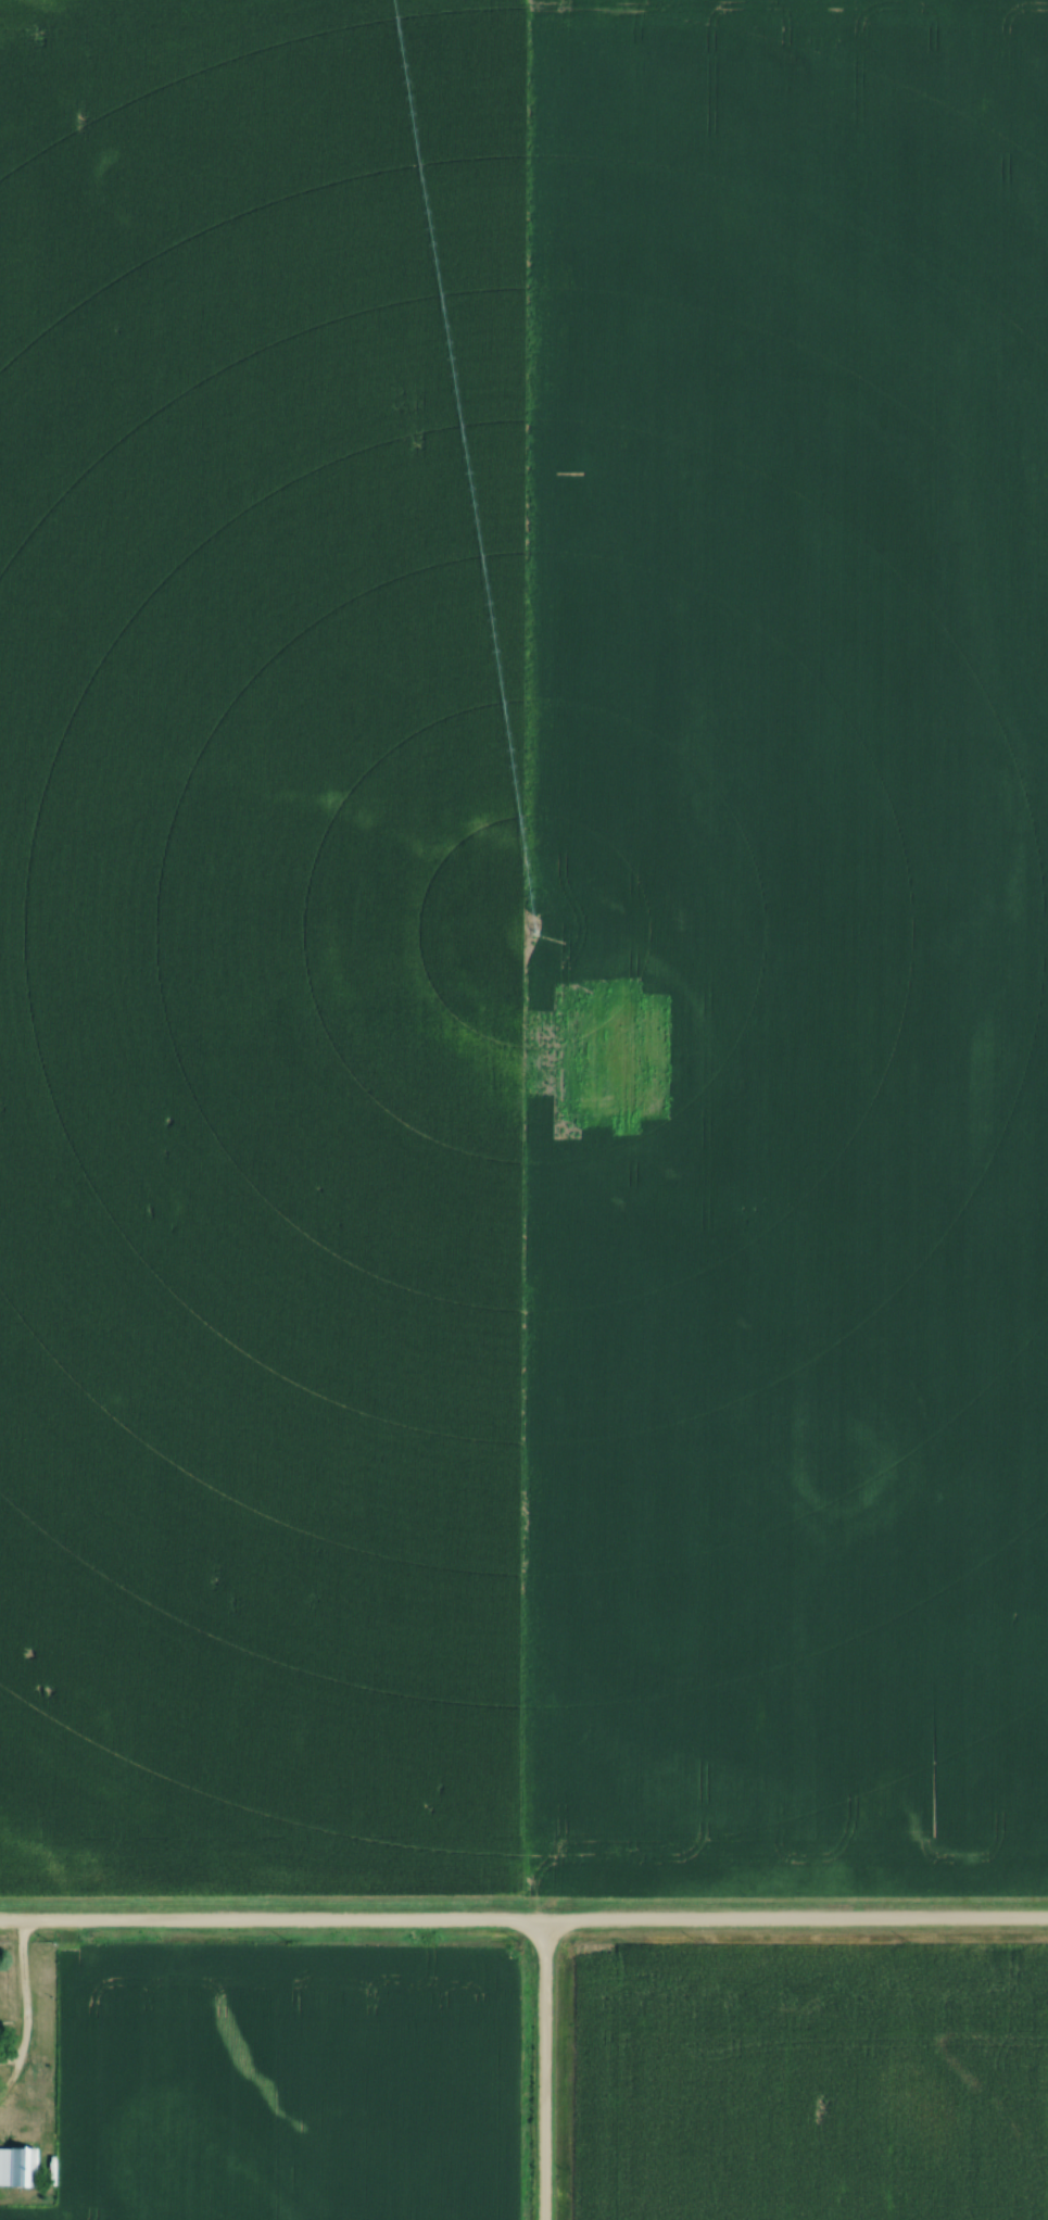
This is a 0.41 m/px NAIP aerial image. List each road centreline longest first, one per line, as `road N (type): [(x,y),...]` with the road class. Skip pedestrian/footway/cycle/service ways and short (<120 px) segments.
road 1 (residential): [(0,1927),(1047,1923)]
road 2 (residential): [(544,2219),(547,1926)]

